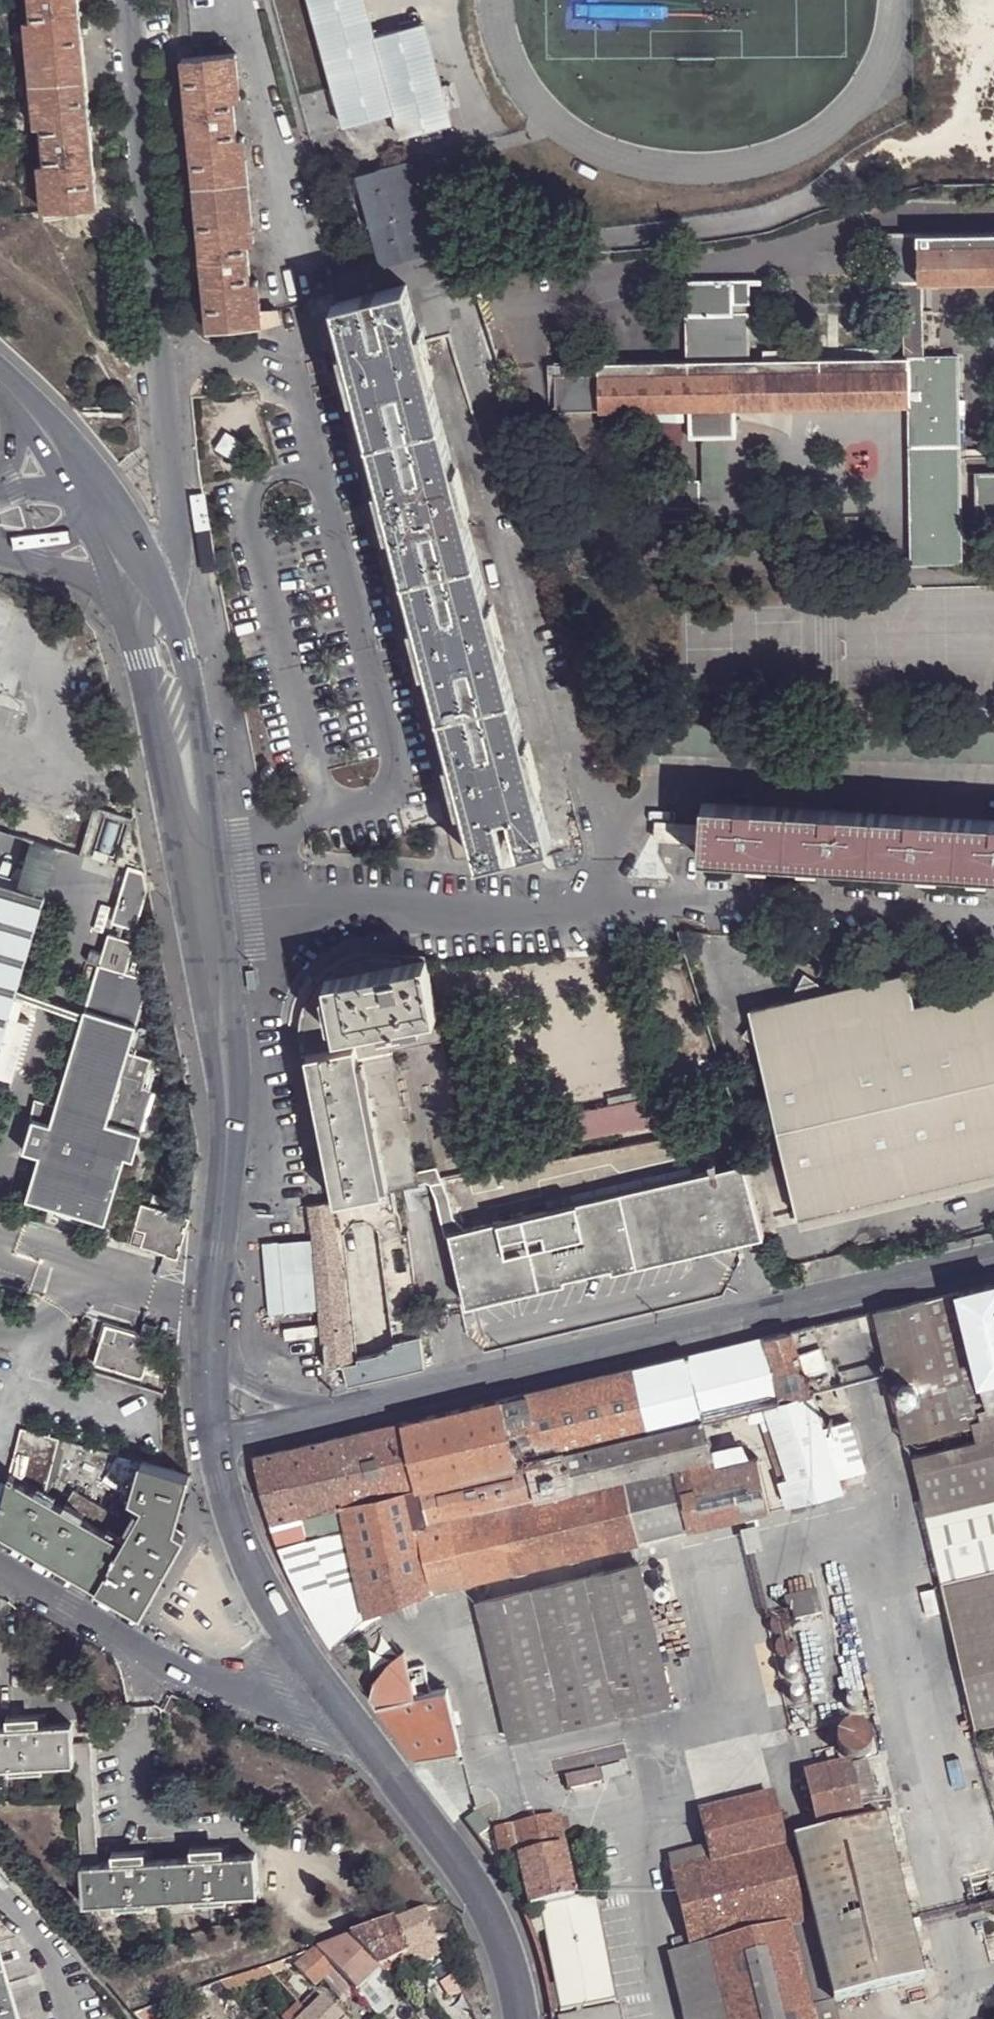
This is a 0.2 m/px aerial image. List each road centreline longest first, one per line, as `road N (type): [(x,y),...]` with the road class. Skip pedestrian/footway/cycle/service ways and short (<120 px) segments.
road 1 (residential): [(223,905),(993,914)]
road 2 (residential): [(993,1256),(320,1414)]
road 3 (unclassified): [(129,0),(175,520),(170,553),(150,568)]
road 4 (tertiary): [(328,1688),(491,1913),(519,2018)]
road 5 (residential): [(0,1566),(138,1651),(264,1701),(328,1688)]
road 6 (tertiary): [(223,905),(184,650),(150,568)]
road 7 (tertiary): [(114,593),(163,746),(190,906)]
road 8 (tertiary): [(214,1440),(232,1525),(328,1688)]
road 9 (tertiary): [(190,906),(226,1175)]
road 10 (tertiary): [(226,1175),(235,1001),(223,905)]
road 11 (tertiary): [(226,1175),(207,1363)]
road 12 (tertiary): [(110,494),(34,395),(0,374)]
road 13 (residential): [(320,1414),(207,1363)]
road 14 (tertiary): [(0,552),(114,593)]

